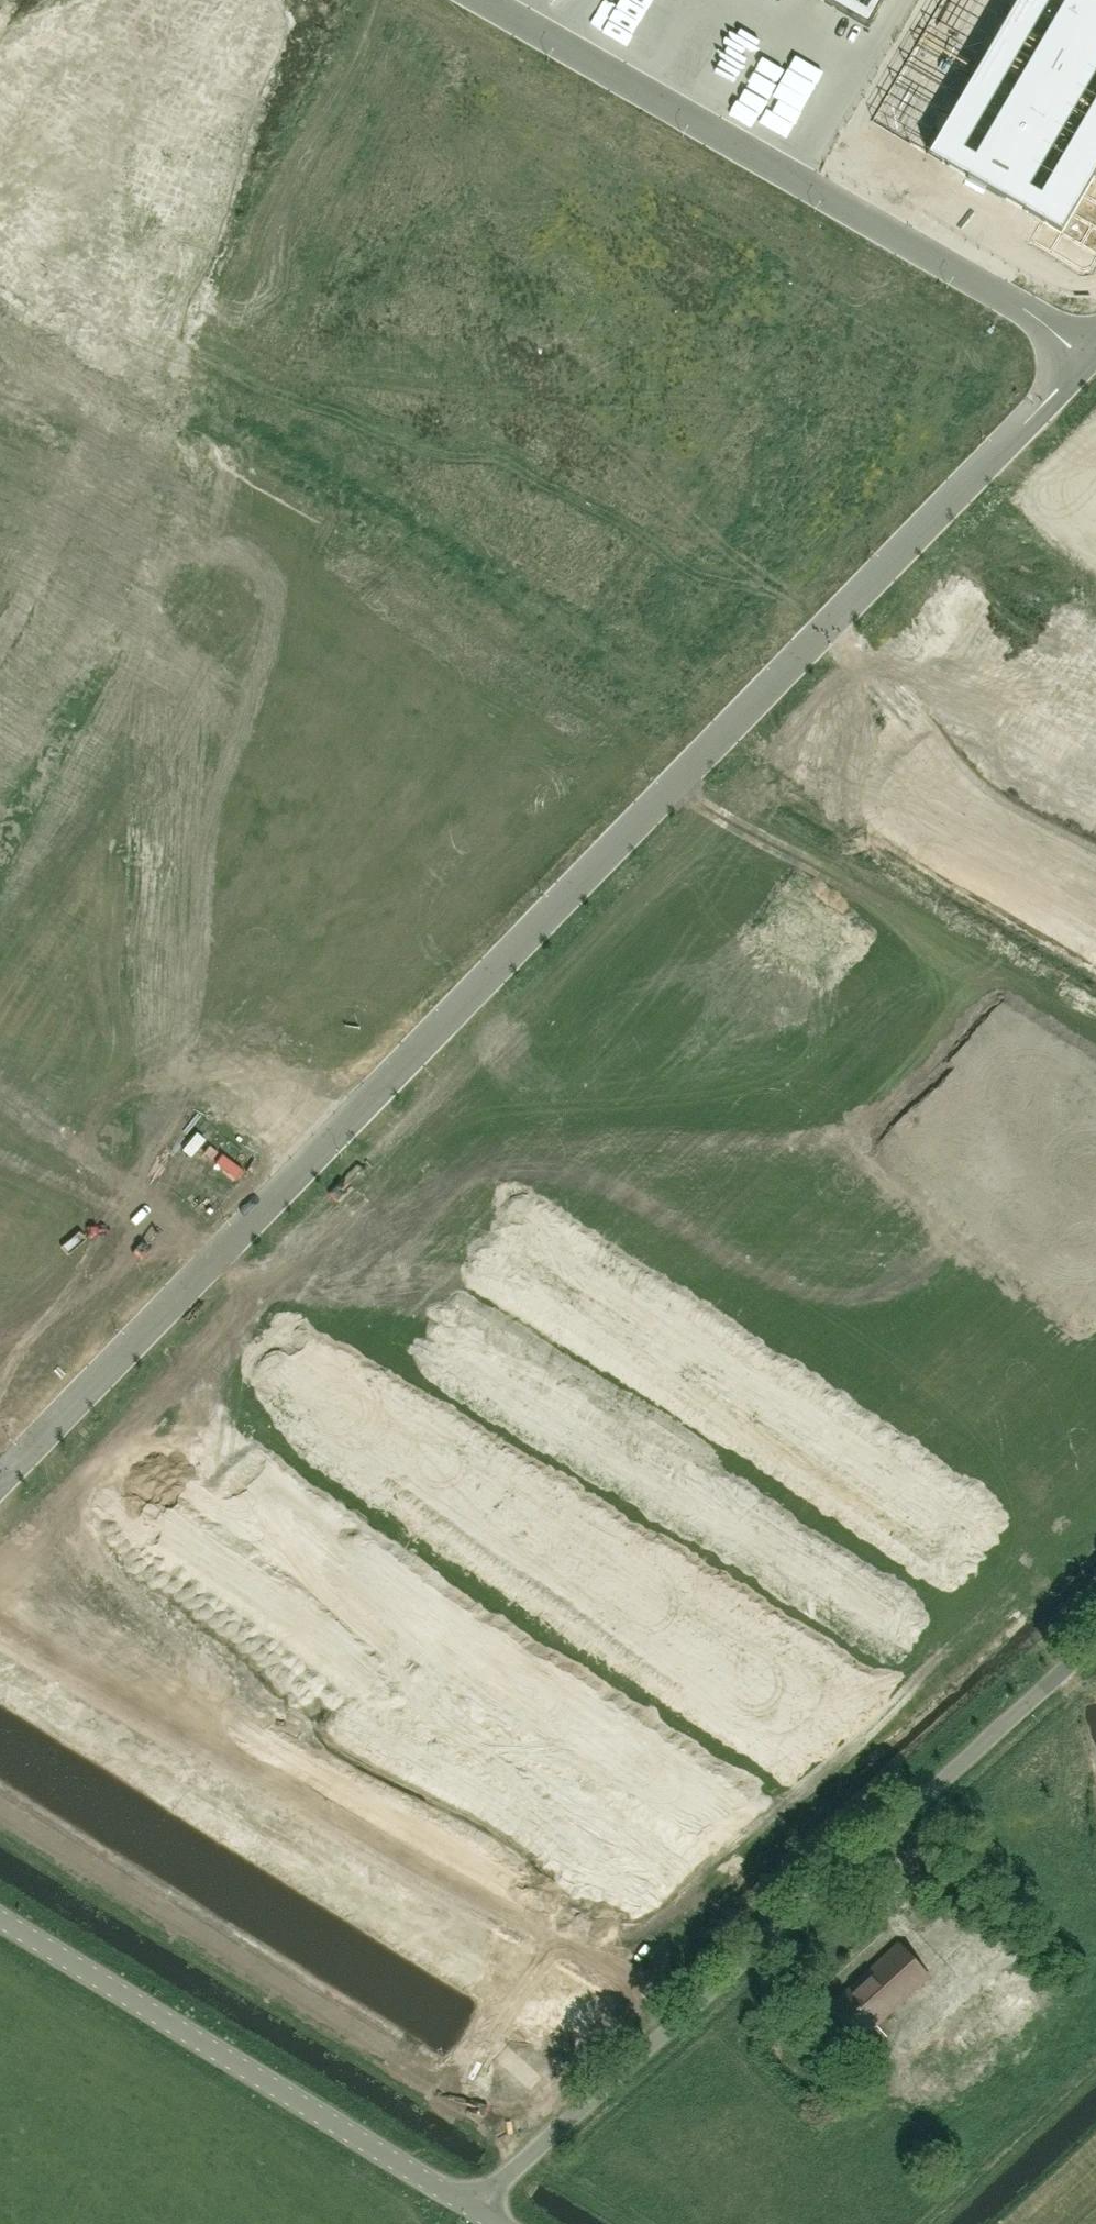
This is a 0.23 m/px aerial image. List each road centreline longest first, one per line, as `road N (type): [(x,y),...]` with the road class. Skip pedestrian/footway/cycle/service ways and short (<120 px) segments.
road 1 (unclassified): [(1095,352),(0,1477)]
road 2 (unclassified): [(472,2207),(1095,1645)]
road 3 (unclassified): [(487,0),(1095,352)]
road 4 (tertiary): [(472,2207),(0,1917)]

